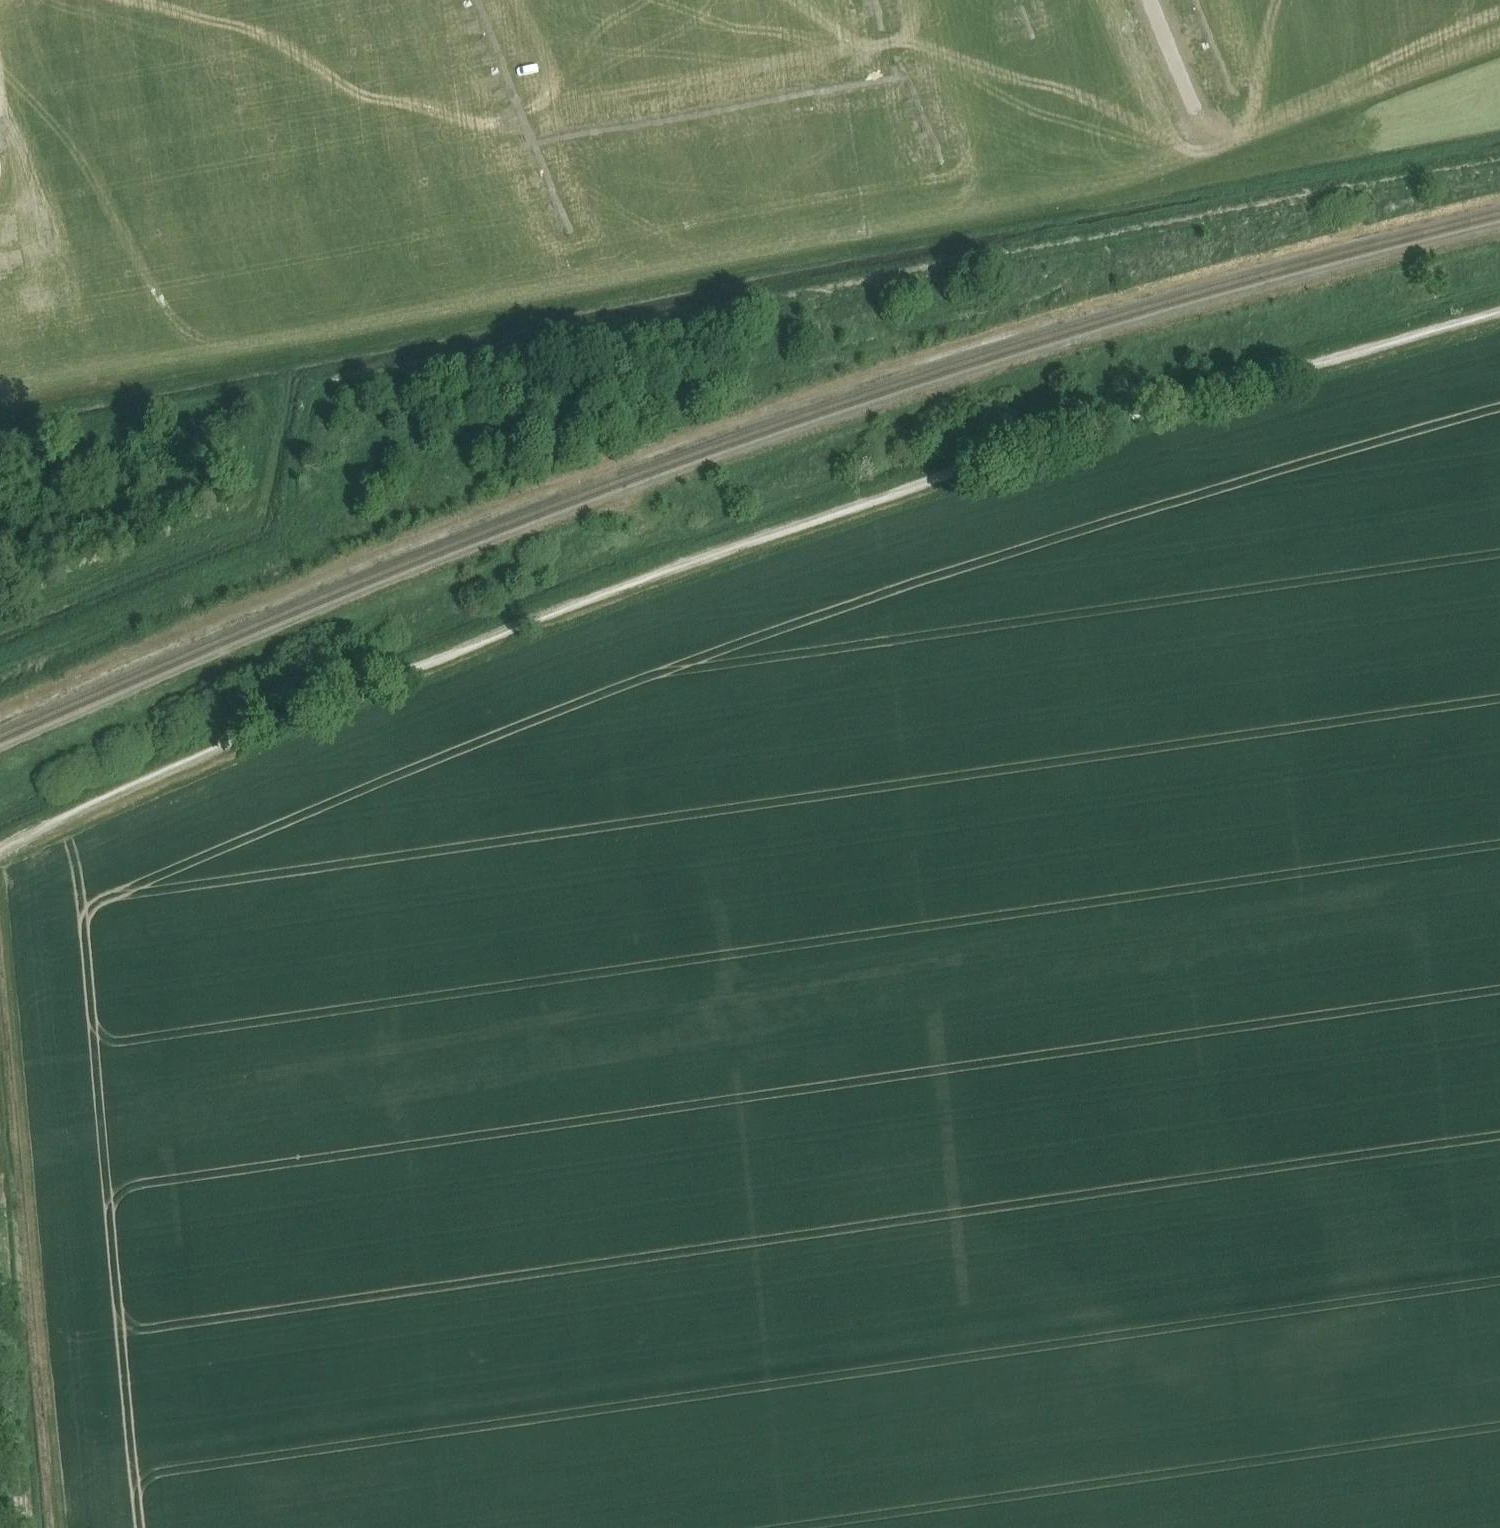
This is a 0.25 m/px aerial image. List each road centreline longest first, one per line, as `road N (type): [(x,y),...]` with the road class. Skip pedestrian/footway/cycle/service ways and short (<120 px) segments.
road 1 (track): [(0,848),(260,724),(712,549),(1000,450),(1499,307)]
road 2 (track): [(16,1527),(0,1315)]

